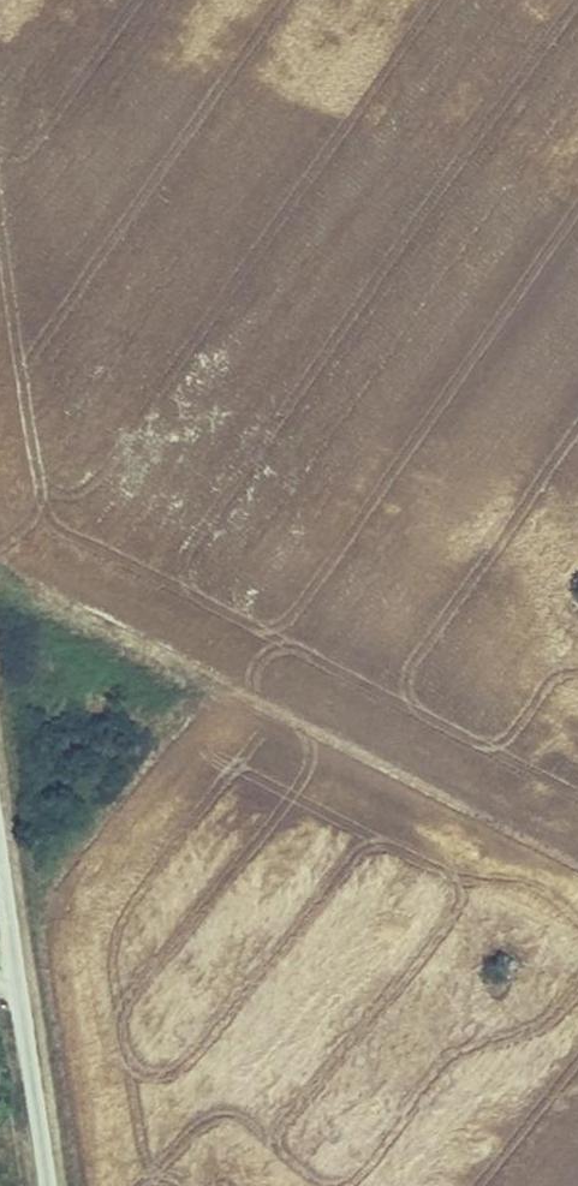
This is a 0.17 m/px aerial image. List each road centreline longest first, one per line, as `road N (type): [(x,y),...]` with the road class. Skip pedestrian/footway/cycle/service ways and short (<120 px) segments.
road 1 (unclassified): [(45,1185),(0,872)]

